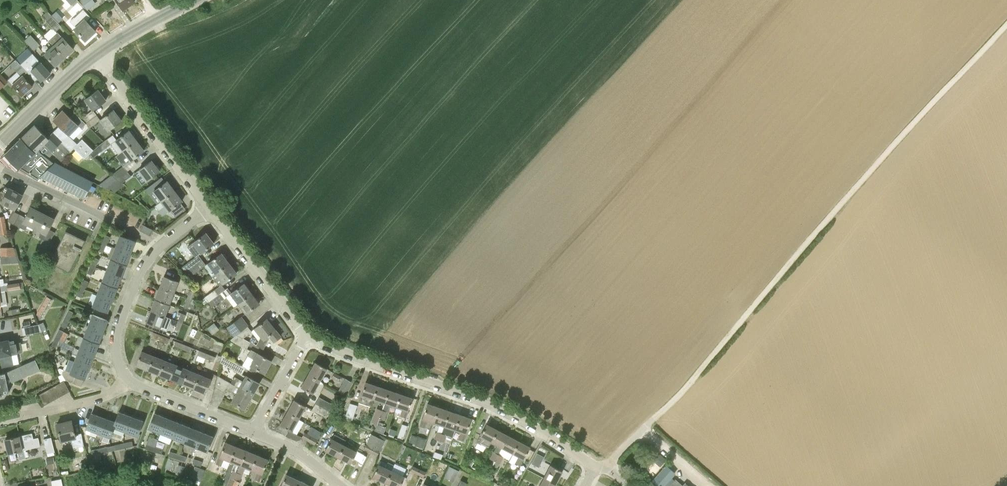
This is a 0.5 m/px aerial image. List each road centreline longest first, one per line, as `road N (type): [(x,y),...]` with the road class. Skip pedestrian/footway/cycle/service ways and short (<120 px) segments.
road 1 (track): [(642,429),(1006,25)]
road 2 (residential): [(595,465),(483,400),(307,336)]
road 3 (residential): [(210,207),(96,55)]
road 4 (unclassified): [(0,168),(157,246)]
road 5 (residential): [(307,336),(210,207)]
road 6 (residential): [(129,381),(117,335),(157,246)]
road 7 (residential): [(604,469),(642,429),(705,485)]
road 8 (residential): [(257,430),(129,381)]
road 9 (tertiary): [(0,143),(96,55)]

